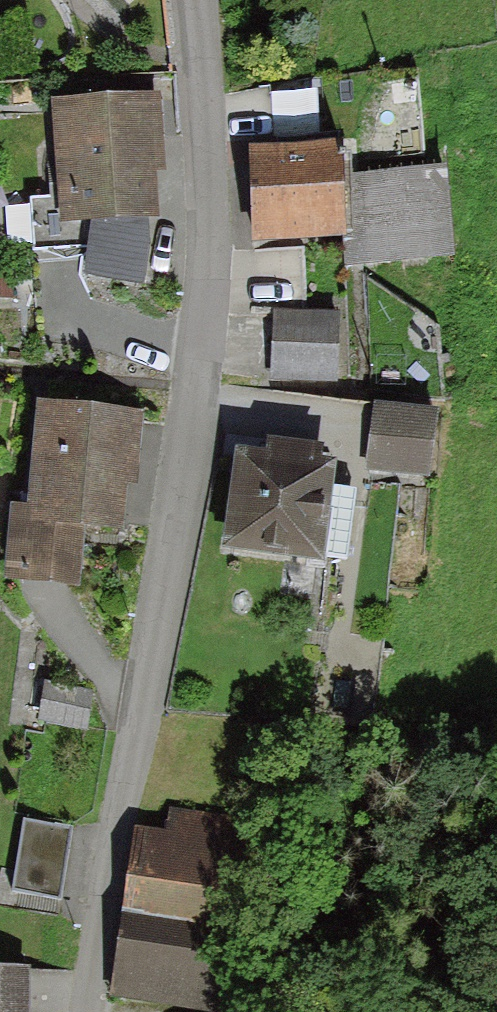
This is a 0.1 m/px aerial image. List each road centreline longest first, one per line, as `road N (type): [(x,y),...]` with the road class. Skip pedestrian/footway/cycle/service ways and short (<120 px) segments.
road 1 (residential): [(190,0),(199,130),(192,328),(168,567),(85,1011)]

